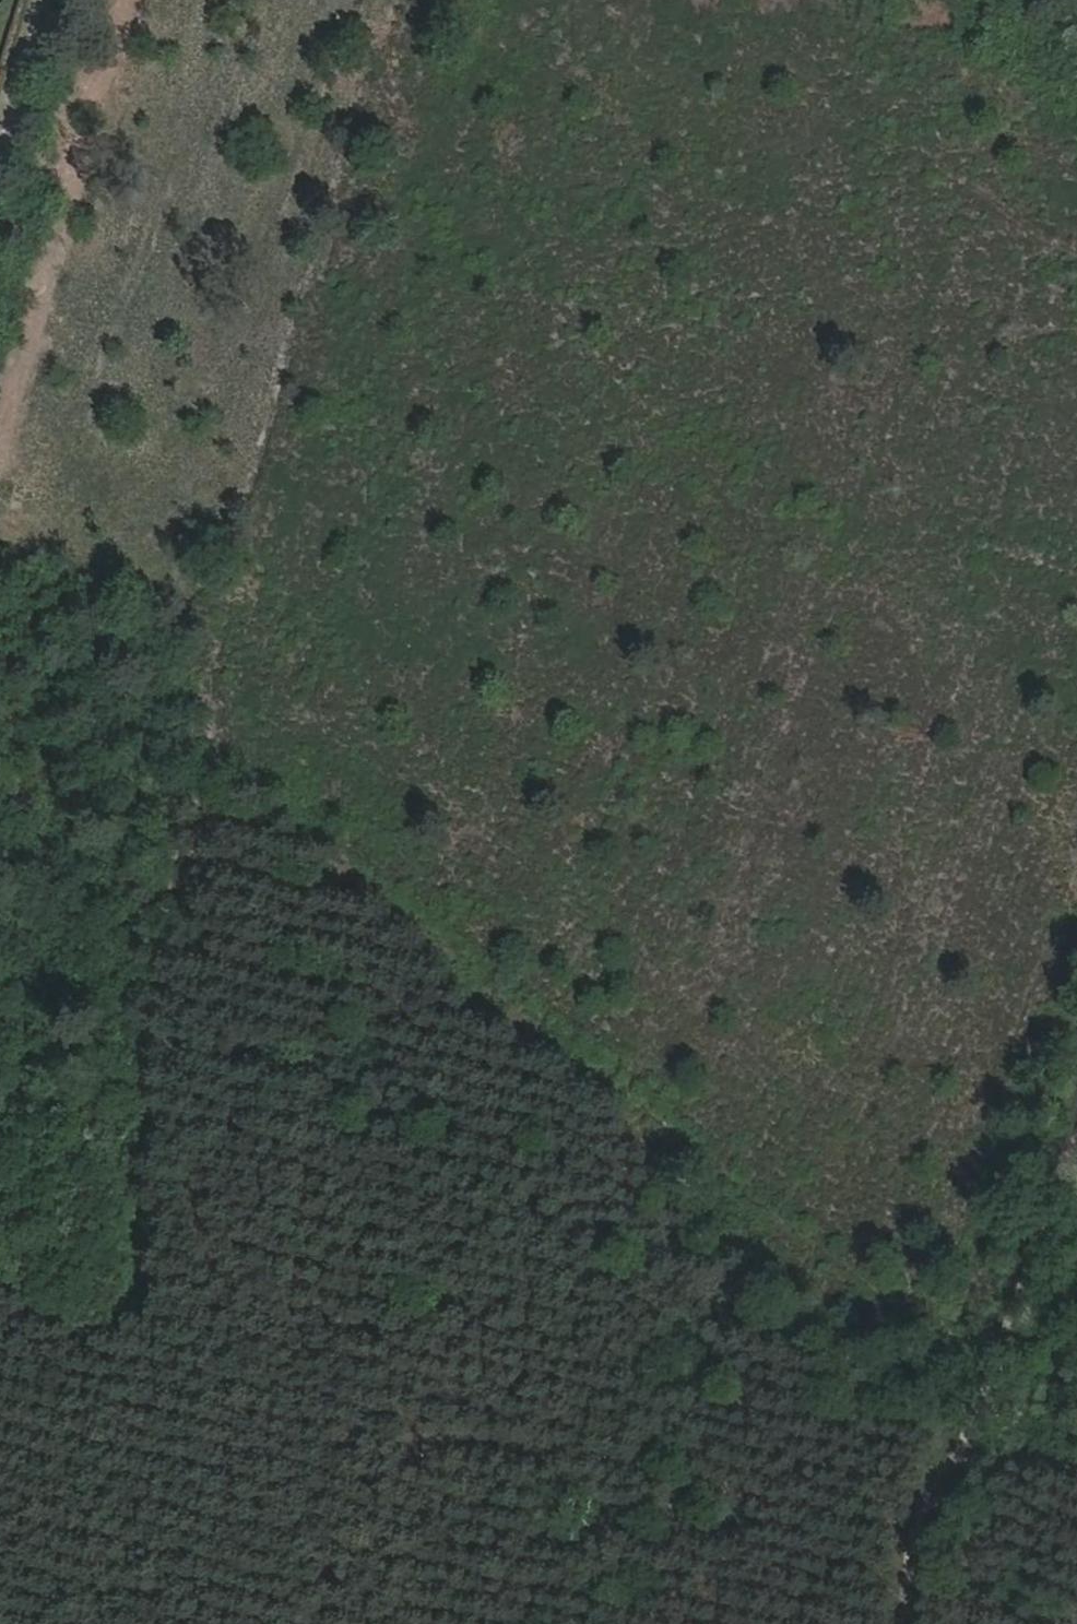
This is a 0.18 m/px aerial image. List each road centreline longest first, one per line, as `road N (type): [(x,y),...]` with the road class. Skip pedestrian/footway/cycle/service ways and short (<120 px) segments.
road 1 (track): [(915,1623),(920,1567),(1076,1093)]

